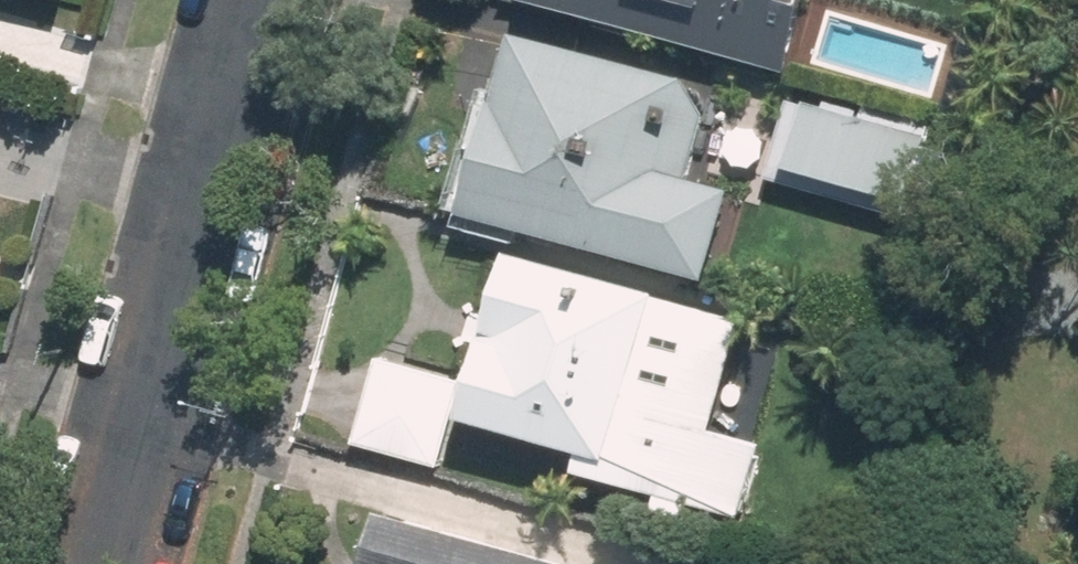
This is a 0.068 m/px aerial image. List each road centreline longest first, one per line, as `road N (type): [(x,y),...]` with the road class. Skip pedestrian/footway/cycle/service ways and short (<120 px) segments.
road 1 (residential): [(256,0),(99,563)]

